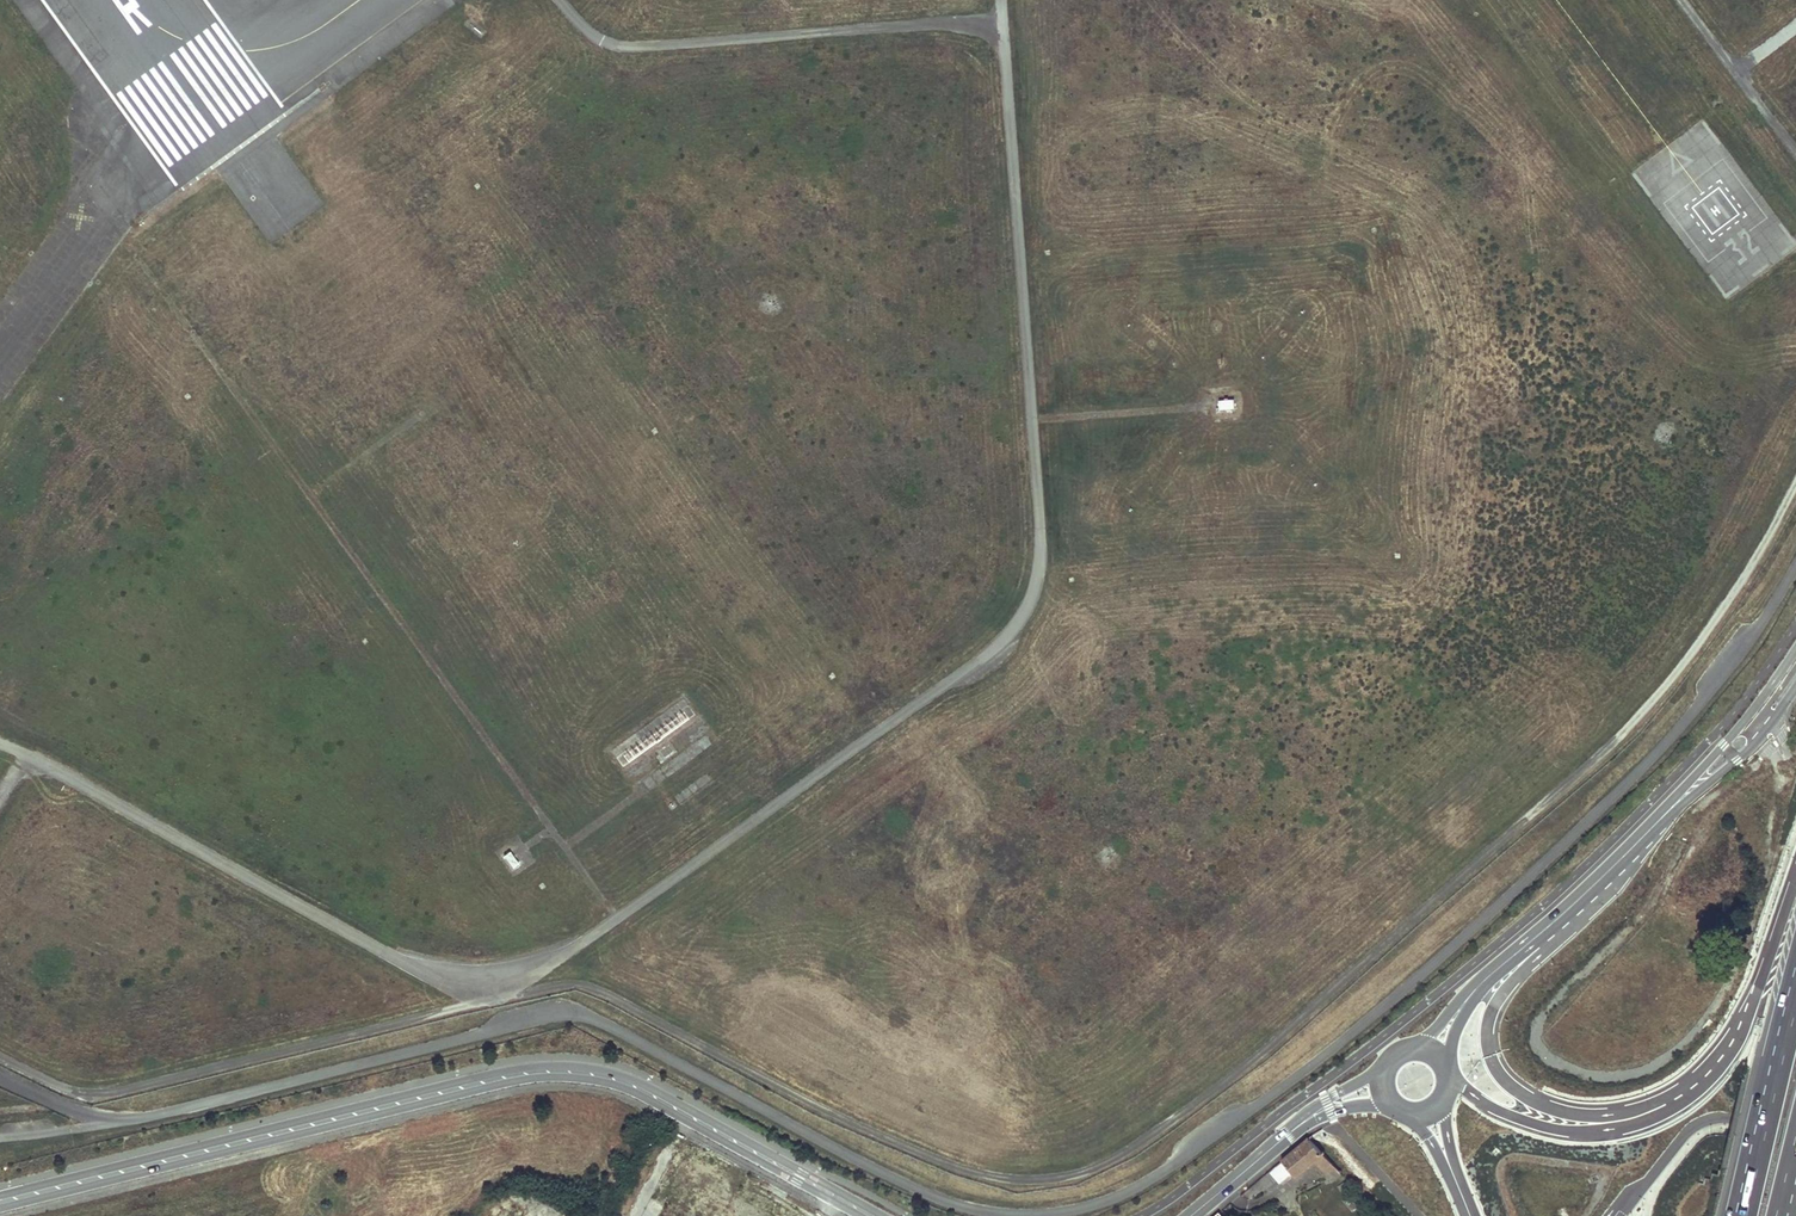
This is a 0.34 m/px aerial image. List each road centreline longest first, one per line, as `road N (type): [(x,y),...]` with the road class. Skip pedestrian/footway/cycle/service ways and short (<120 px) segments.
road 1 (tertiary): [(838,1198),(634,1086),(564,1071),(507,1077),(0,1202)]
road 2 (trunk): [(1716,1068),(1643,1104),(1599,1113),(1542,1103),(1503,1081),(1486,1047),(1490,1012),(1576,901)]
road 3 (trunk): [(1716,1068),(1662,1112),(1592,1130),(1519,1118),(1450,1075)]
road 4 (trunk): [(1795,979),(1740,1215)]
road 5 (trunk): [(1616,1215),(1696,1124),(1738,1120),(1795,1134)]
road 6 (trunk): [(1795,878),(1746,1014),(1716,1068)]
road 7 (tertiary): [(1795,657),(1679,801)]
road 8 (tertiary): [(1679,801),(1755,743),(1795,687)]
road 9 (tertiary): [(1679,801),(1576,901)]
road 10 (tertiary): [(1389,1063),(1289,1134)]

